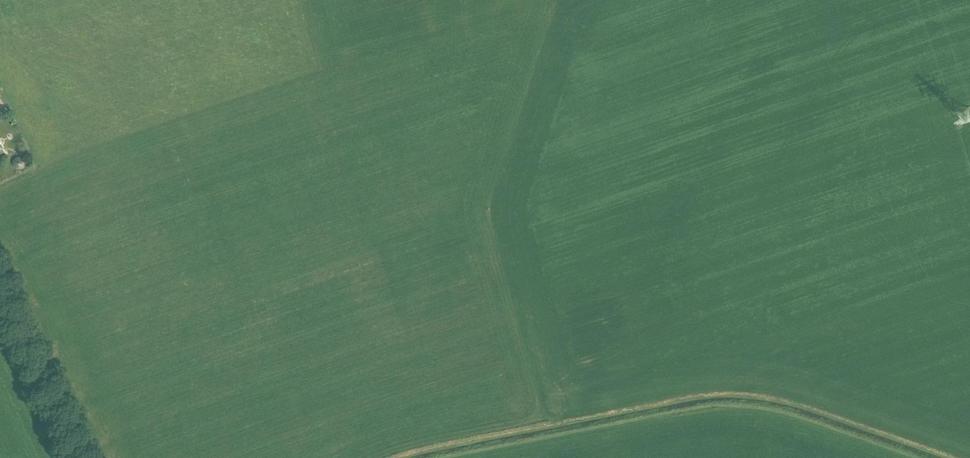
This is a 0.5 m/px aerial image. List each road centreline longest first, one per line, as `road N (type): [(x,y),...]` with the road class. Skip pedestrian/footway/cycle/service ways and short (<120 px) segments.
road 1 (unclassified): [(84,457),(0,282)]

